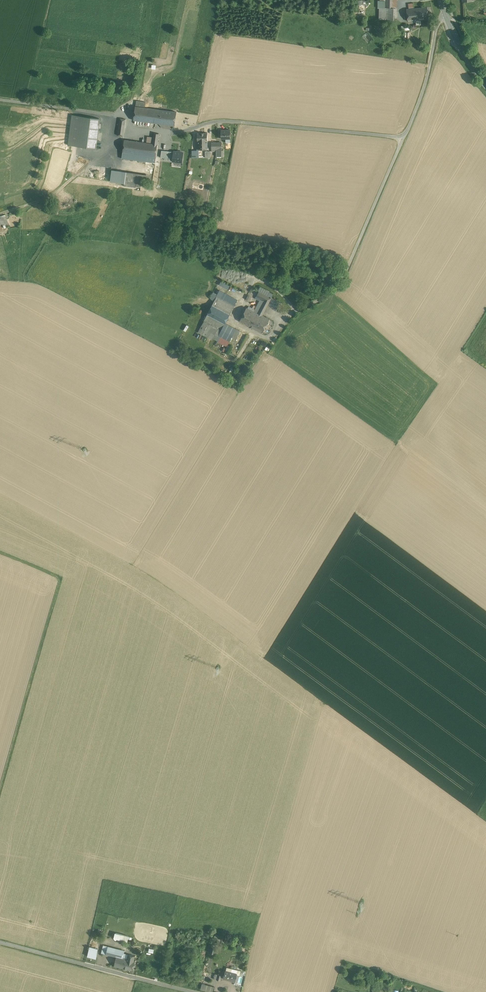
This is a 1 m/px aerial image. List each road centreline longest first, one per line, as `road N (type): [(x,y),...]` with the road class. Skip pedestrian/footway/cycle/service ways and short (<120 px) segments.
road 1 (track): [(445,14),(417,111),(347,271),(273,340),(234,323),(256,281),(277,290)]
road 2 (track): [(0,551),(51,573),(60,587),(0,802)]
road 3 (track): [(404,137),(238,122),(190,130)]
road 4 (unclassified): [(0,942),(194,991)]
road 5 (track): [(0,99),(190,130)]
road 6 (track): [(111,114),(105,152),(45,198),(0,214)]

